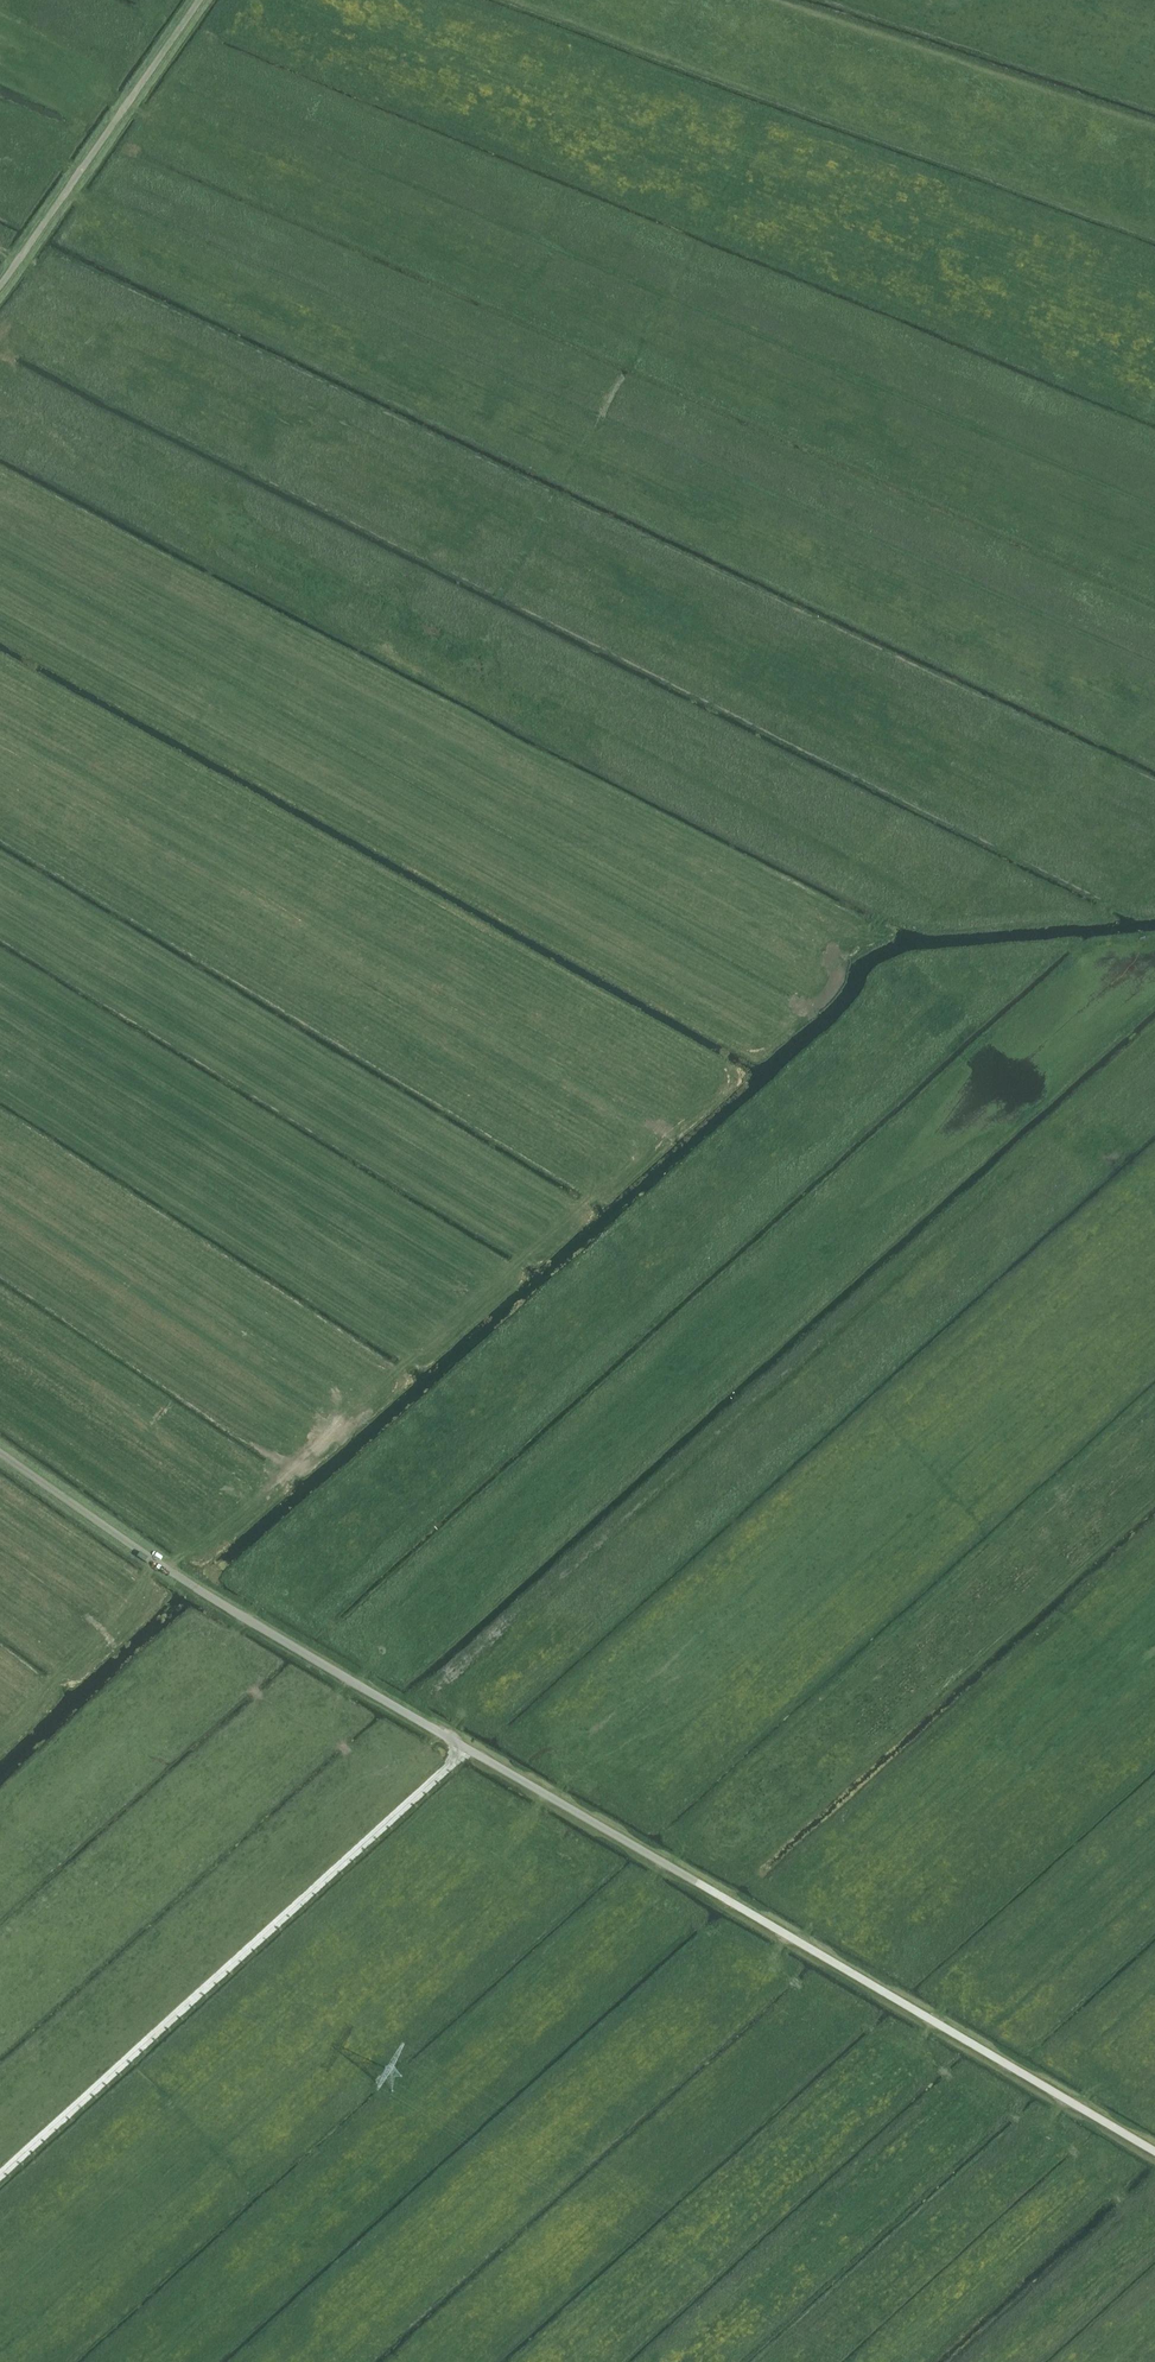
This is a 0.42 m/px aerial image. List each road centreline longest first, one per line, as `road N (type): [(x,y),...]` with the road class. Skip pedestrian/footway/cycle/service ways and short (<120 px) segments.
road 1 (unclassified): [(1154,2152),(274,1636),(0,1452)]
road 2 (unclassified): [(0,285),(199,0)]

